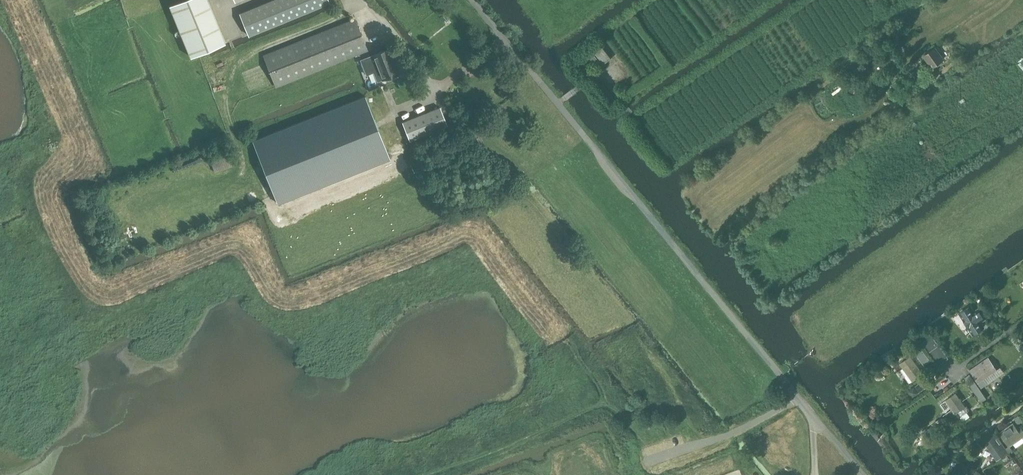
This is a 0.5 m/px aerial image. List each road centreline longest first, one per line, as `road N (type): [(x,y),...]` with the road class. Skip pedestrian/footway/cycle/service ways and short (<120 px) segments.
road 1 (unclassified): [(863,474),(474,0)]
road 2 (track): [(601,406),(565,340),(485,248),(435,249),(332,287)]
road 3 (track): [(360,3),(248,54),(235,69),(227,115),(241,149),(241,180)]
road 4 (track): [(523,194),(520,182),(462,136),(447,82)]

